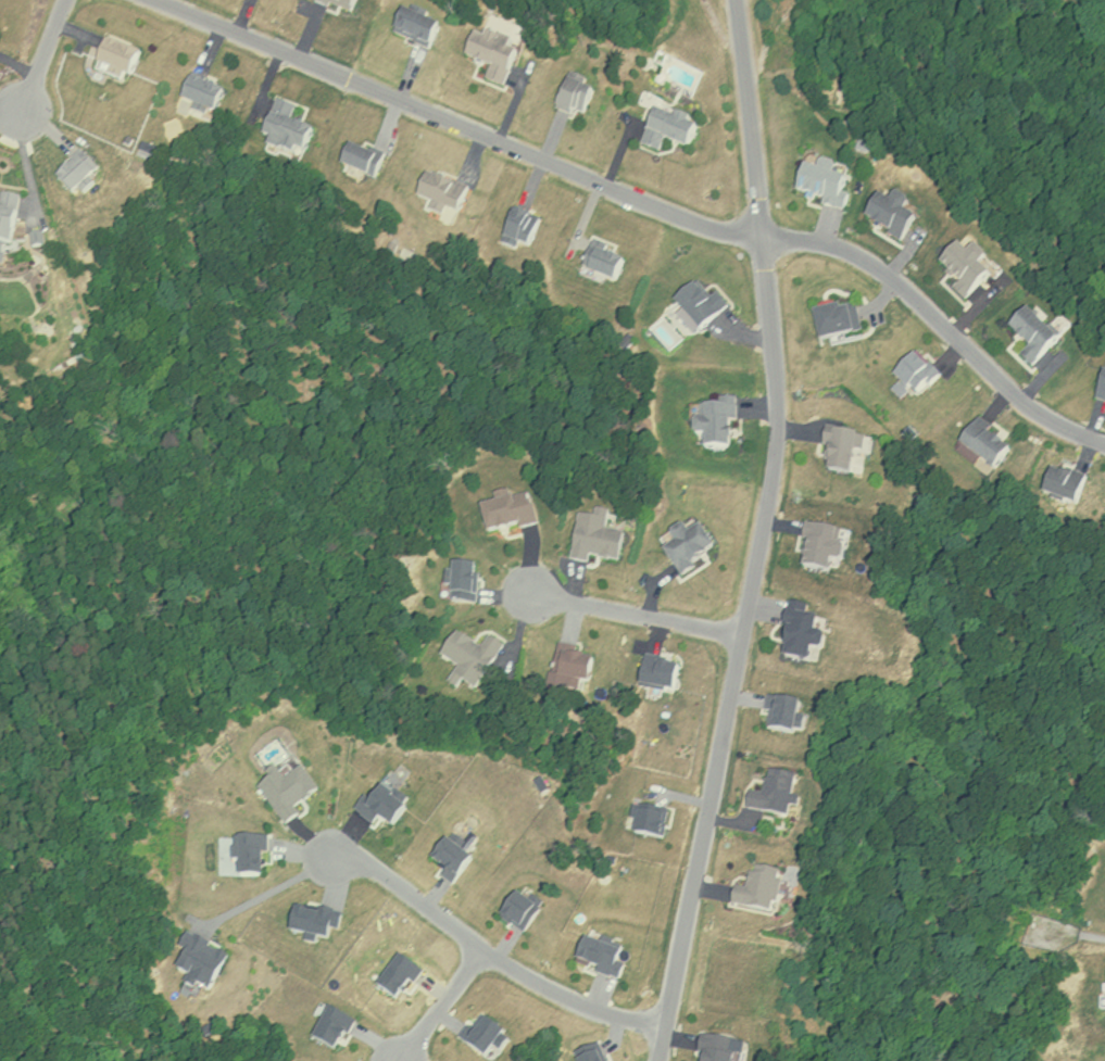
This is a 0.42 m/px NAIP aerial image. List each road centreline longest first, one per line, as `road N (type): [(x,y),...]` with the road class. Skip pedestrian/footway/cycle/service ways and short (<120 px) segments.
road 1 (residential): [(735,0),(777,427),(658,1060)]
road 2 (residential): [(157,0),(706,227),(759,235)]
road 3 (residential): [(761,241),(823,242),(874,264),(1038,414),(1104,445)]
road 4 (residential): [(664,1032),(480,955),(415,897),(338,852)]
road 5 (residential): [(522,593),(741,636)]
road 6 (residential): [(480,955),(401,1060)]

